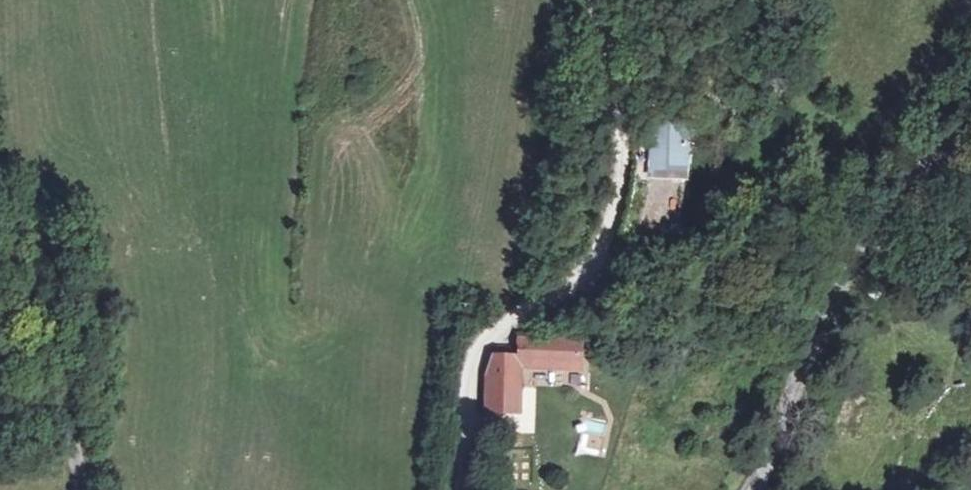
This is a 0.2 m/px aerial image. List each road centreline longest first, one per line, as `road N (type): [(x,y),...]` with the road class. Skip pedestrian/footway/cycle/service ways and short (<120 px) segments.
road 1 (track): [(460,489),(473,360),(485,341),(584,270),(613,218),(623,129),(597,0)]
road 2 (unclassified): [(970,106),(821,323),(755,489)]
road 3 (unclassified): [(83,489),(53,328),(0,228)]

